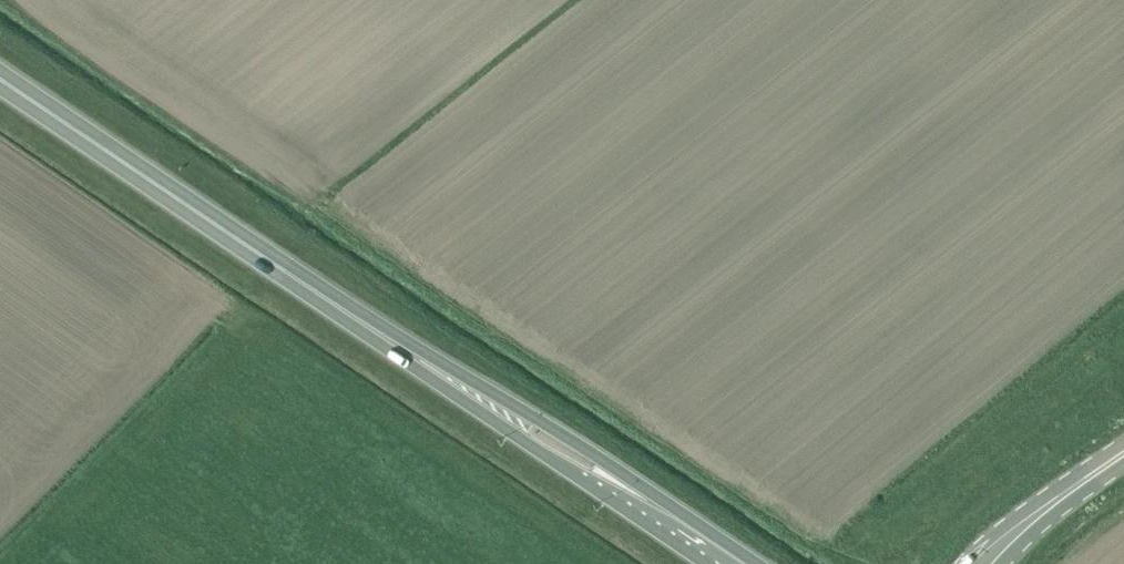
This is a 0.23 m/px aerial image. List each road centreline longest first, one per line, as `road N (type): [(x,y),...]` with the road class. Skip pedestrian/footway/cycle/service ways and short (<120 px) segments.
road 1 (trunk): [(404,350),(0,79)]
road 2 (trunk): [(760,563),(565,435),(427,354),(404,350)]
road 3 (trunk): [(404,350),(416,369),(707,563)]
road 4 (tertiary): [(1072,488),(1033,504),(962,563)]

